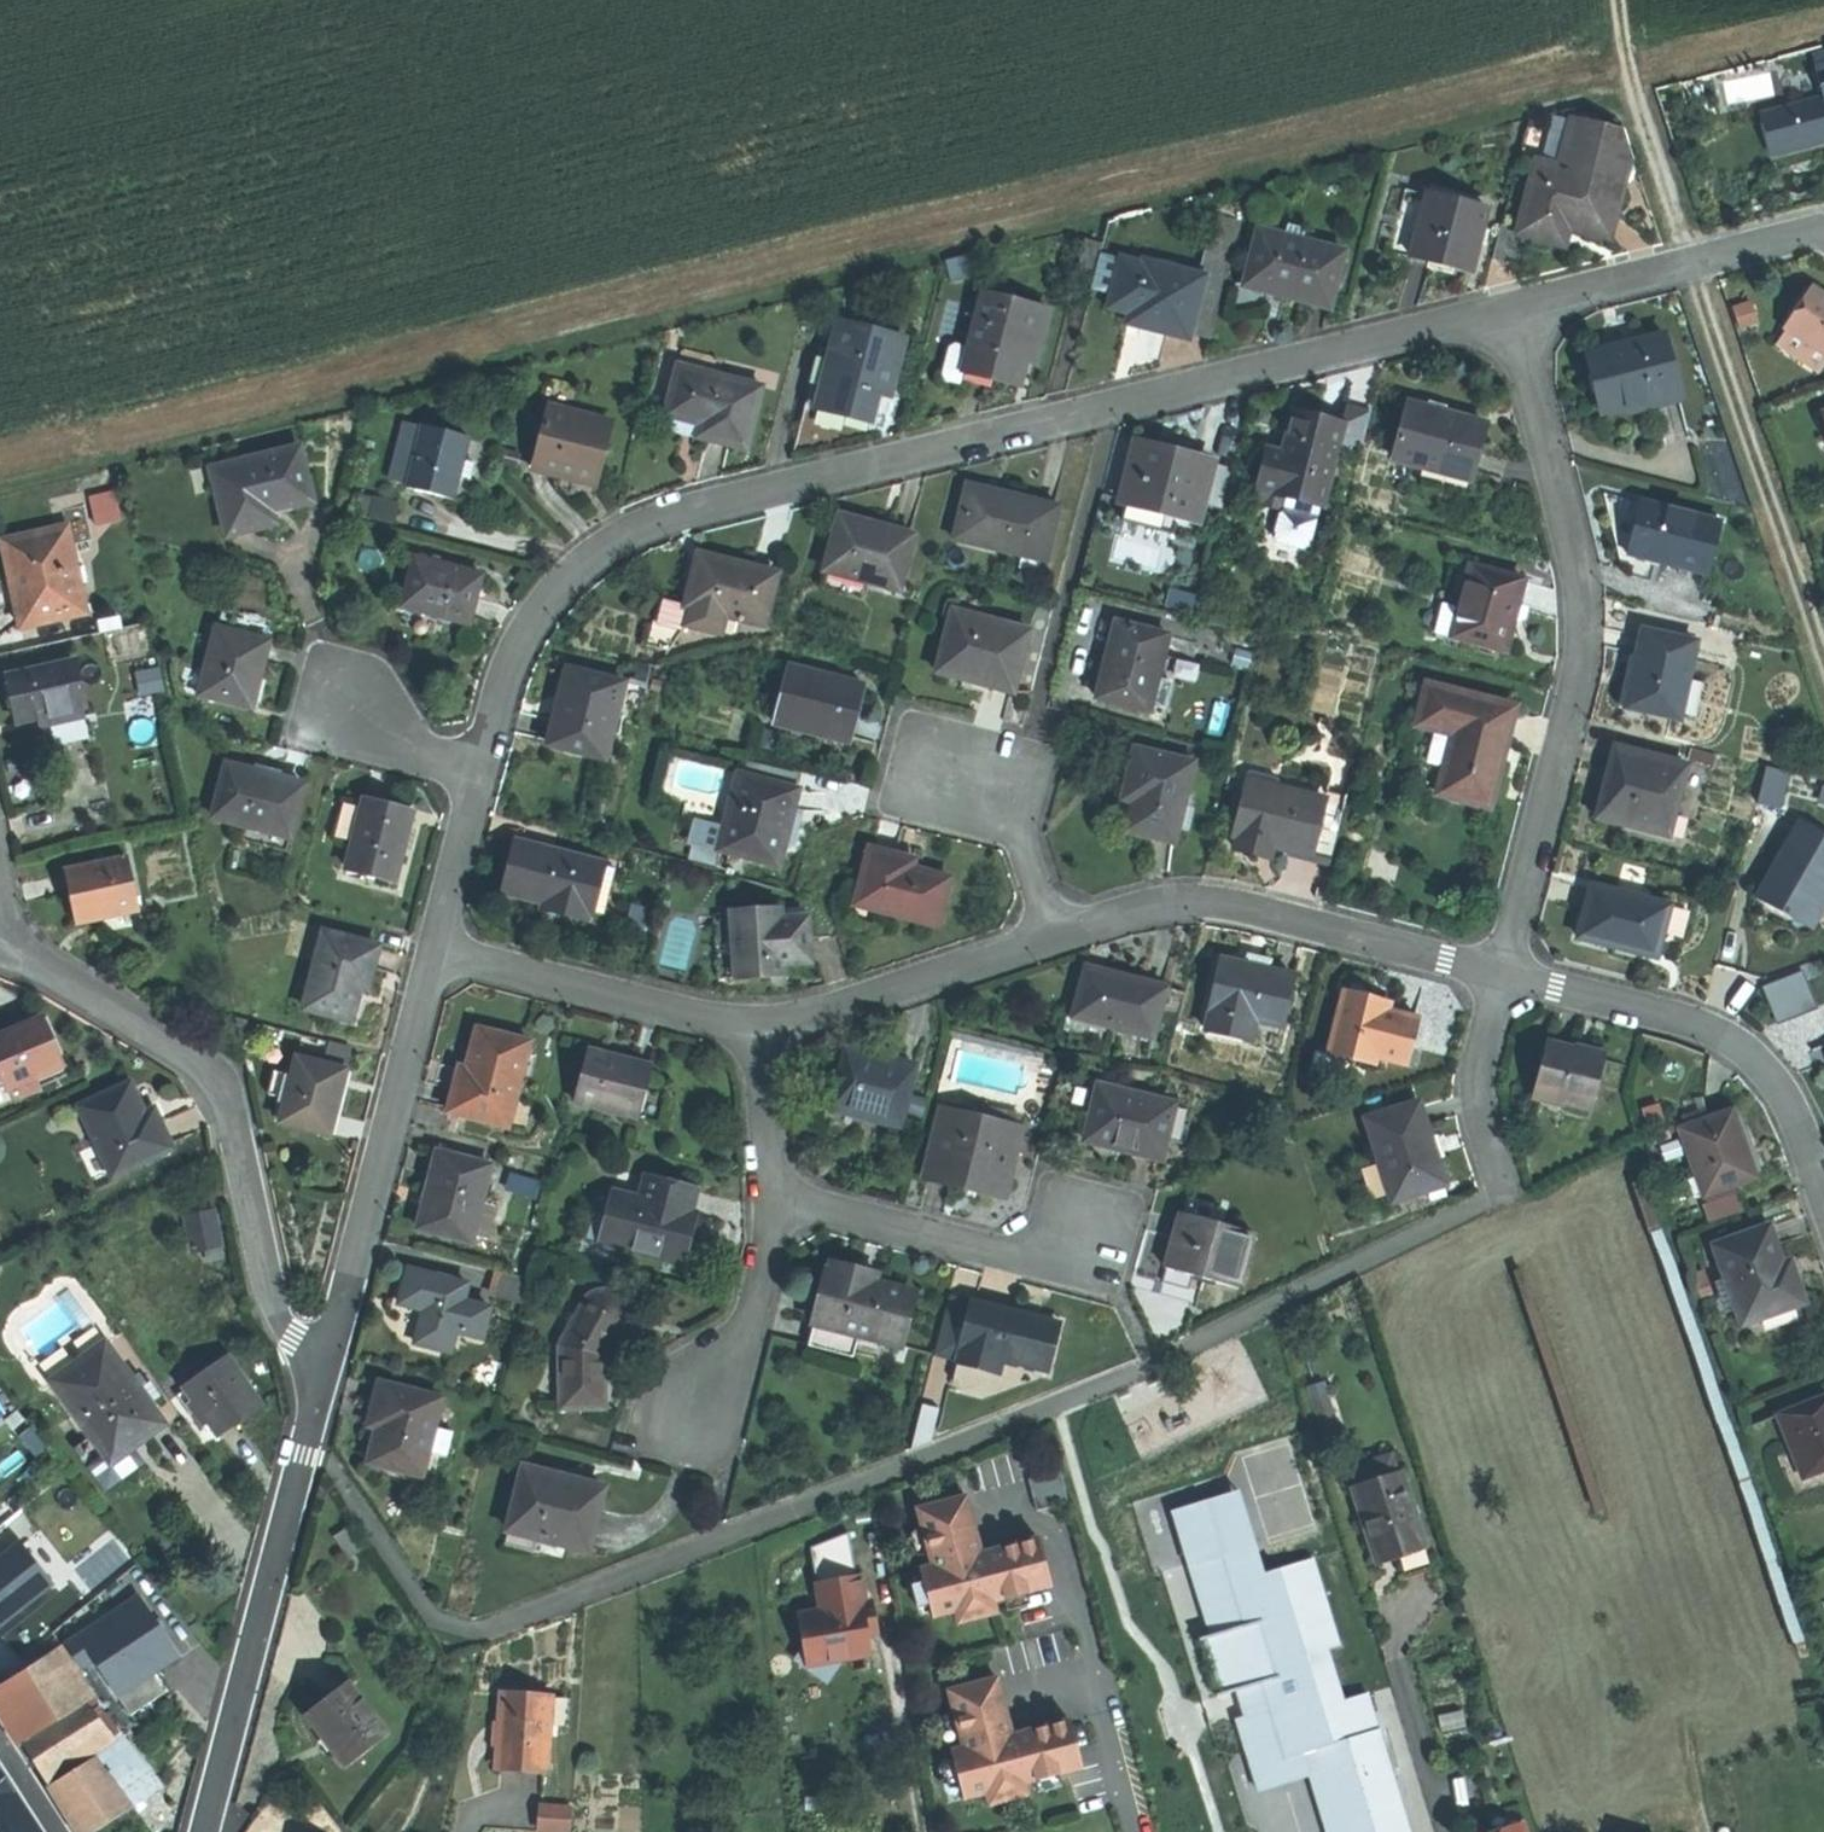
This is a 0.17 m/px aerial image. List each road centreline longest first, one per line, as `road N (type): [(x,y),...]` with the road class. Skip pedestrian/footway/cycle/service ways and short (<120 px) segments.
road 1 (track): [(1634,93),(481,351),(0,471)]
road 2 (residential): [(1510,313),(1109,404),(641,524),(536,609),(514,654),(486,763)]
road 3 (track): [(1823,654),(1688,266),(1634,93),(1618,0)]
road 4 (residential): [(1498,973),(1576,691),(1588,617),(1579,552),(1510,313)]
road 5 (residential): [(326,1362),(300,1346),(274,1304),(232,1098),(202,1058),(1,931)]
road 6 (residential): [(326,1362),(300,1440),(211,1831)]
road 7 (residential): [(1498,973),(1208,899),(1126,909),(1045,937)]
road 8 (residential): [(437,944),(326,1362)]
road 9 (residential): [(1823,1187),(1785,1085),(1759,1054),(1682,1017),(1498,973)]
road 10 (residential): [(760,1022),(716,1023),(437,944)]
road 11 (residential): [(1823,231),(1810,228),(1510,313)]
road 12 (residential): [(775,1199),(989,1250),(1050,1250),(1086,1231)]
road 13 (residential): [(1045,937),(810,1016),(760,1022)]
road 14 (residential): [(1045,937),(1006,800),(926,776)]
road 15 (residential): [(1504,1189),(1477,1094),(1498,973)]
road 16 (residential): [(775,1199),(747,1322),(693,1397)]
road 17 (residential): [(486,763),(437,944)]
road 18 (residential): [(760,1022),(775,1199)]
road 19 (residential): [(486,763),(431,751),(357,692)]

